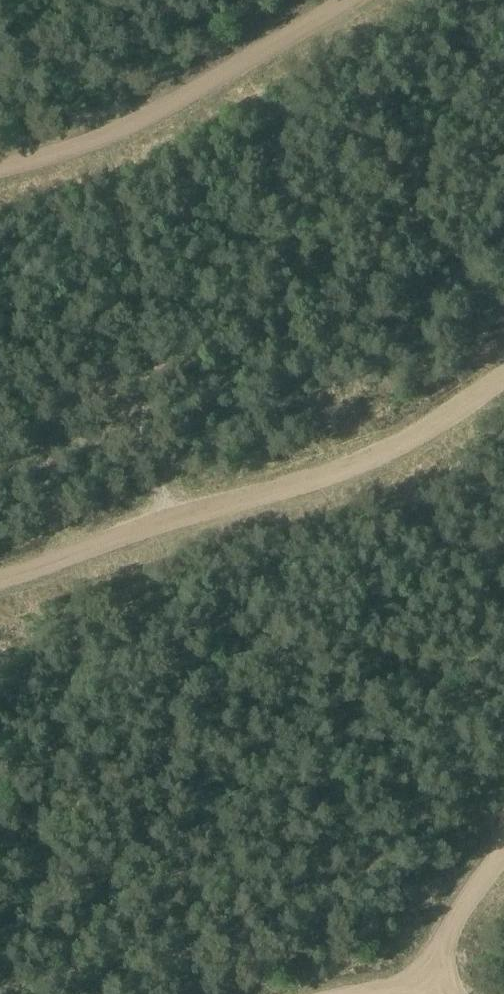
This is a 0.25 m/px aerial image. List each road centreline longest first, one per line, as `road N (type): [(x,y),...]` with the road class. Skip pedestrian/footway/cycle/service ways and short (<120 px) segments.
road 1 (track): [(503,374),(400,443),(343,469),(0,578)]
road 2 (track): [(346,0),(115,130),(0,168)]
road 3 (track): [(359,993),(424,985),(448,931),(503,850)]

